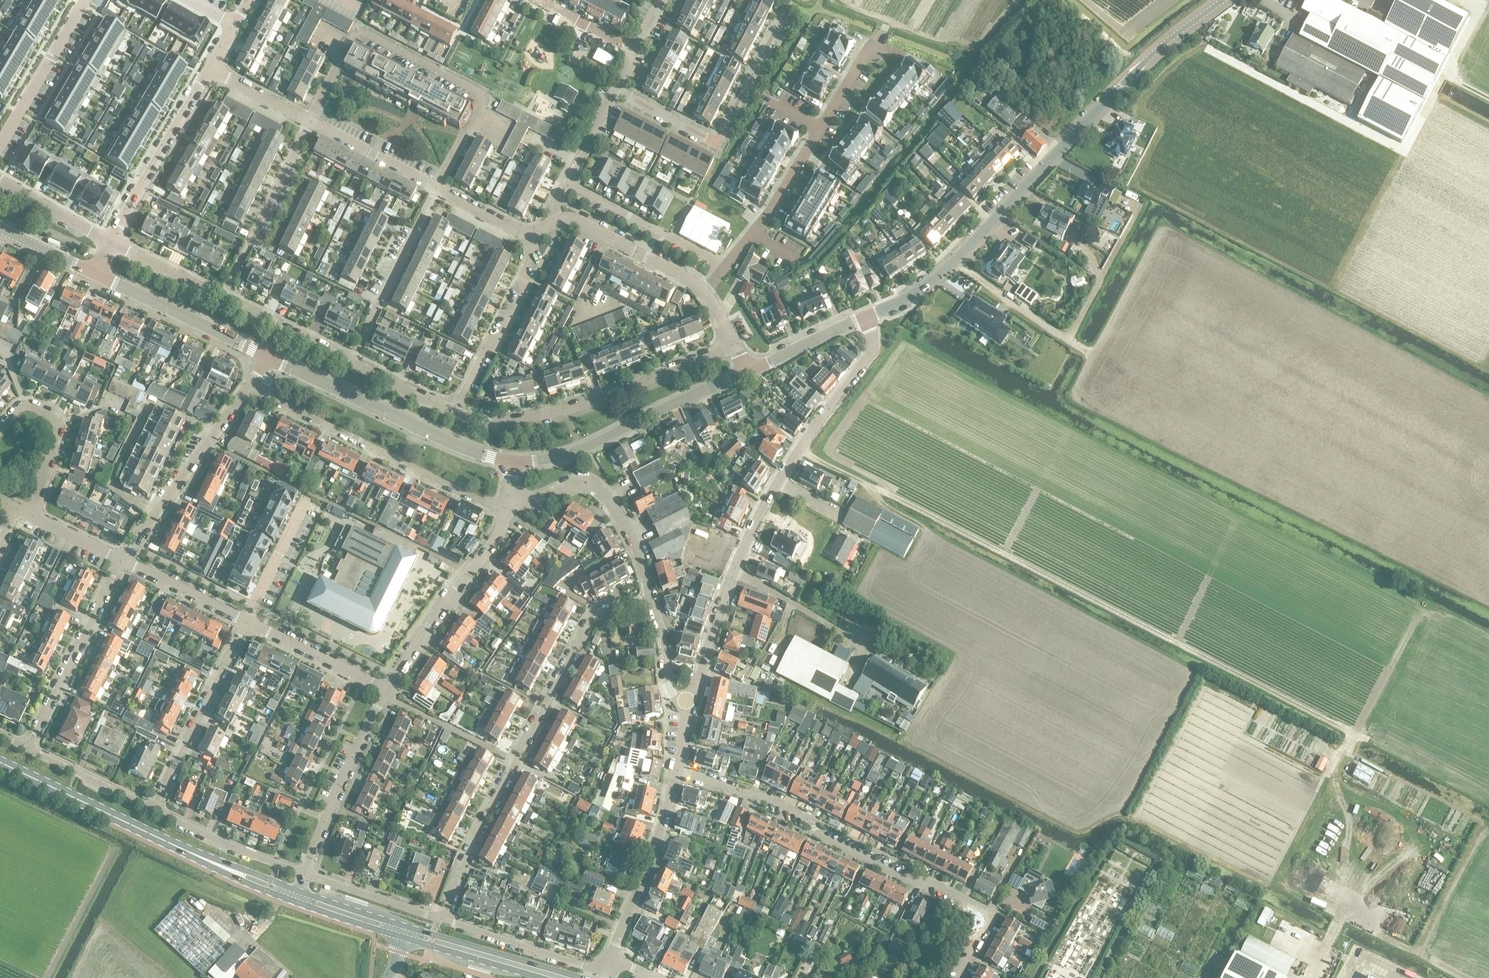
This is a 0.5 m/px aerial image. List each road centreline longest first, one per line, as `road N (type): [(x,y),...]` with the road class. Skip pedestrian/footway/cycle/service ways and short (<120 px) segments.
road 1 (track): [(1354,733),(799,451)]
road 2 (tertiary): [(866,316),(937,277),(1131,77),(1222,0)]
road 3 (residential): [(689,702),(749,533),(871,350),(866,316)]
road 4 (residential): [(676,773),(759,792),(812,820),(816,834),(915,885),(933,882),(987,910),(990,919),(956,977)]
road 5 (residential): [(734,344),(551,413),(501,422),(454,411)]
road 6 (residential): [(508,514),(247,386)]
road 7 (tertiary): [(513,461),(461,446),(267,357)]
road 8 (track): [(1421,767),(1354,733),(1332,772),(1341,915)]
road 9 (tertiary): [(513,461),(580,449),(748,373)]
road 10 (residential): [(516,761),(595,613),(653,603)]
road 11 (residential): [(653,603),(634,543),(595,484),(509,501)]
road 12 (residential): [(122,560),(247,386)]
road 13 (residential): [(387,689),(508,514)]
road 14 (residential): [(122,560),(27,749)]
road 15 (residential): [(154,809),(246,622)]
road 16 (secondary): [(187,850),(0,761)]
road 17 (residential): [(110,242),(211,69)]
road 18 (residential): [(532,231),(521,293),(454,411)]
road 19 (residential): [(610,960),(676,773)]
road 20 (residential): [(223,298),(310,121)]
road 21 (residential): [(306,873),(384,695)]
road 22 (residential): [(351,361),(437,187)]
road 23 (tertiary): [(267,357),(93,273)]
road 24 (residential): [(475,117),(481,91),(365,32),(347,49)]
road 25 (secondary): [(581,977),(409,927)]
road 26 (residential): [(567,183),(725,267)]
road 27 (residential): [(441,918),(516,761)]
road 28 (residential): [(604,972),(441,918)]
road 29 (residential): [(32,518),(57,422),(26,404),(0,428)]
road 30 (residential): [(746,89),(715,139),(616,90)]
road 31 (residential): [(0,145),(85,0)]
road 32 (residential): [(703,291),(574,220),(554,223)]
road 33 (residential): [(306,873),(154,809)]
road 34 (residential): [(387,689),(246,622)]
road 35 (residential): [(516,761),(384,695)]
road 36 (secondary): [(405,937),(543,977)]
road 37 (residential): [(437,187),(310,121)]
road 38 (residential): [(351,361),(223,298)]
road 39 (residential): [(441,918),(306,873)]
road 40 (residential): [(154,809),(27,749)]
road 41 (residential): [(307,496),(246,622)]
road 42 (residential): [(246,622),(122,560)]
road 43 (track): [(1472,0),(1479,4),(1444,75),(1488,98)]
road 44 (residential): [(821,130),(869,50),(907,56)]
road 45 (tertiary): [(748,373),(866,316)]
road 46 (residential): [(0,179),(110,242)]
road 47 (residential): [(223,298),(110,242)]
road 48 (residential): [(754,233),(821,130)]

